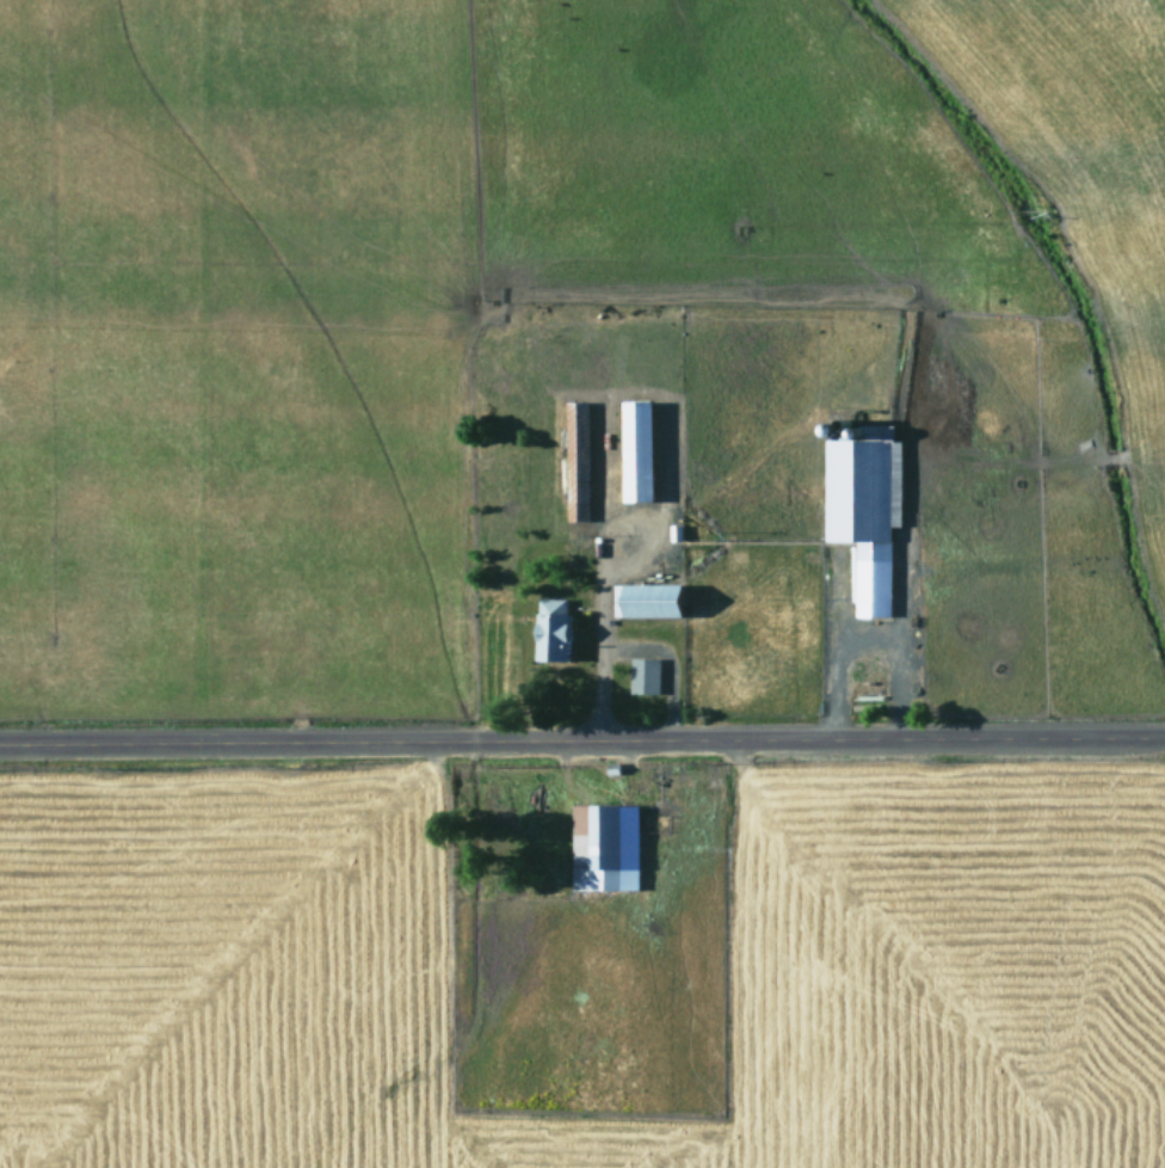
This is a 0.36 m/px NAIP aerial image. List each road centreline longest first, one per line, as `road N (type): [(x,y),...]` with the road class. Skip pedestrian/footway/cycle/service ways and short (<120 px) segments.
road 1 (tertiary): [(0,748),(1164,738)]

